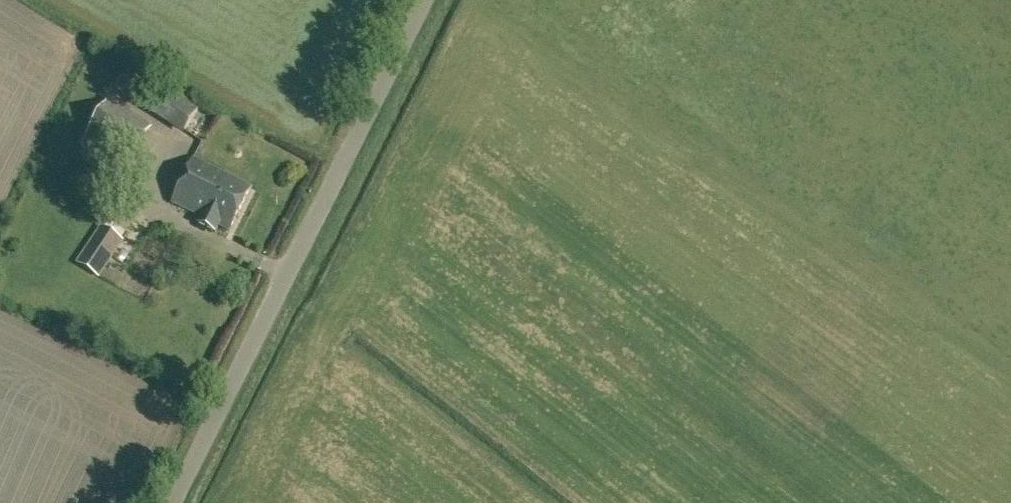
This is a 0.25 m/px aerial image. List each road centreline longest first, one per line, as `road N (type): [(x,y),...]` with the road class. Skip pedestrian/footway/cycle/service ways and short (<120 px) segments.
road 1 (unclassified): [(175,502),(422,0)]

